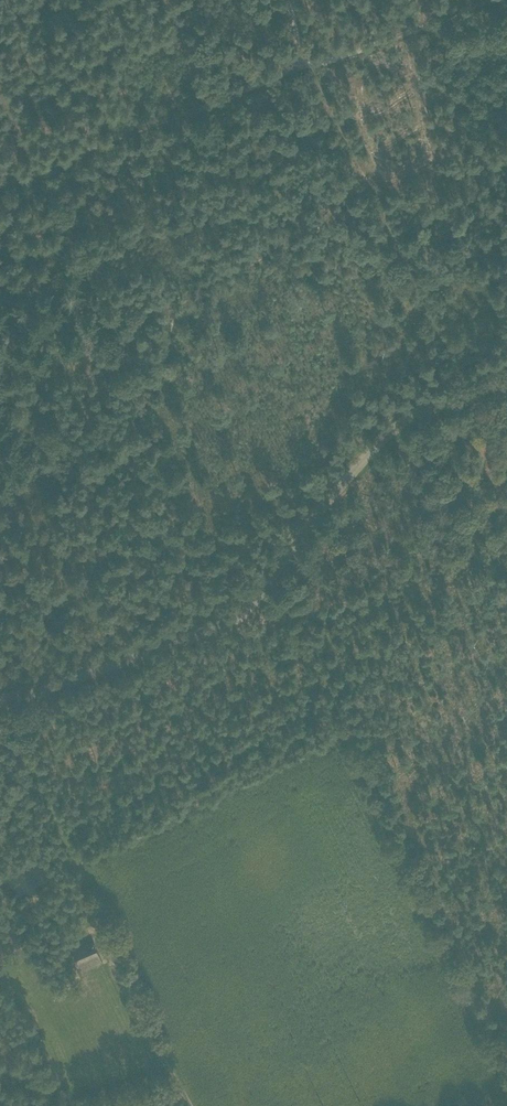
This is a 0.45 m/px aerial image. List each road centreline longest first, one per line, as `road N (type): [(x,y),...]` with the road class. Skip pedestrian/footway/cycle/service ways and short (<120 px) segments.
road 1 (unclassified): [(0,706),(249,603),(395,427),(506,380)]
road 2 (track): [(0,185),(306,64)]
road 3 (track): [(185,1105),(104,922)]
road 4 (track): [(306,64),(489,0)]

